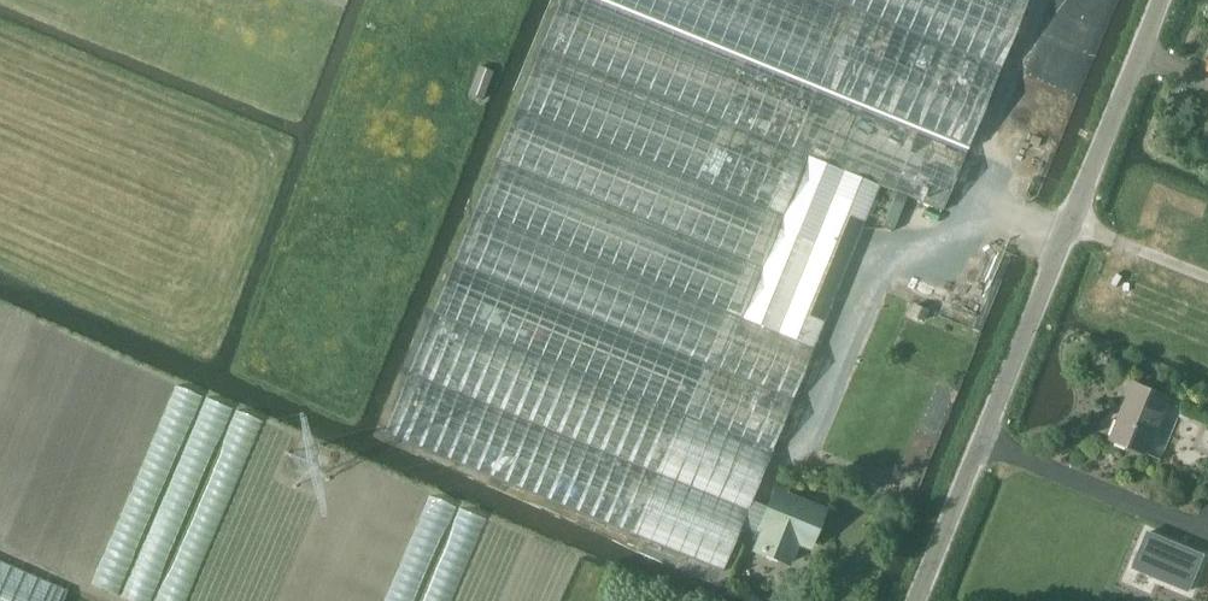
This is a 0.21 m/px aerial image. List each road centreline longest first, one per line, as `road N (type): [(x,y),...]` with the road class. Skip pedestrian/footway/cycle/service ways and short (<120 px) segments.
road 1 (unclassified): [(921,600),(1164,0)]
road 2 (track): [(1207,281),(1075,227)]

